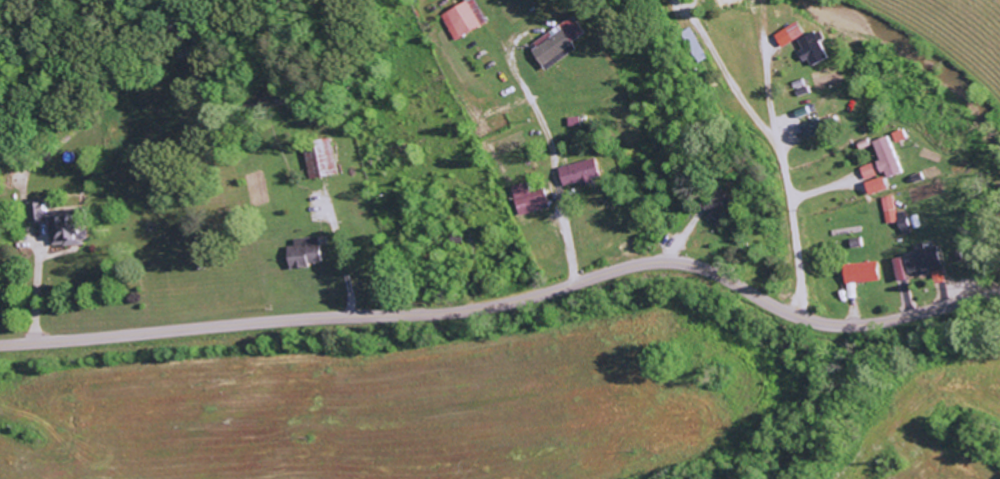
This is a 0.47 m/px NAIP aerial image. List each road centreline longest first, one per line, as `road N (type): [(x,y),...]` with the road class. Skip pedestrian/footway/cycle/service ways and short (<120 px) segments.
road 1 (secondary): [(999,291),(833,324),(798,317),(708,271),(650,263),(483,308),(0,344)]

